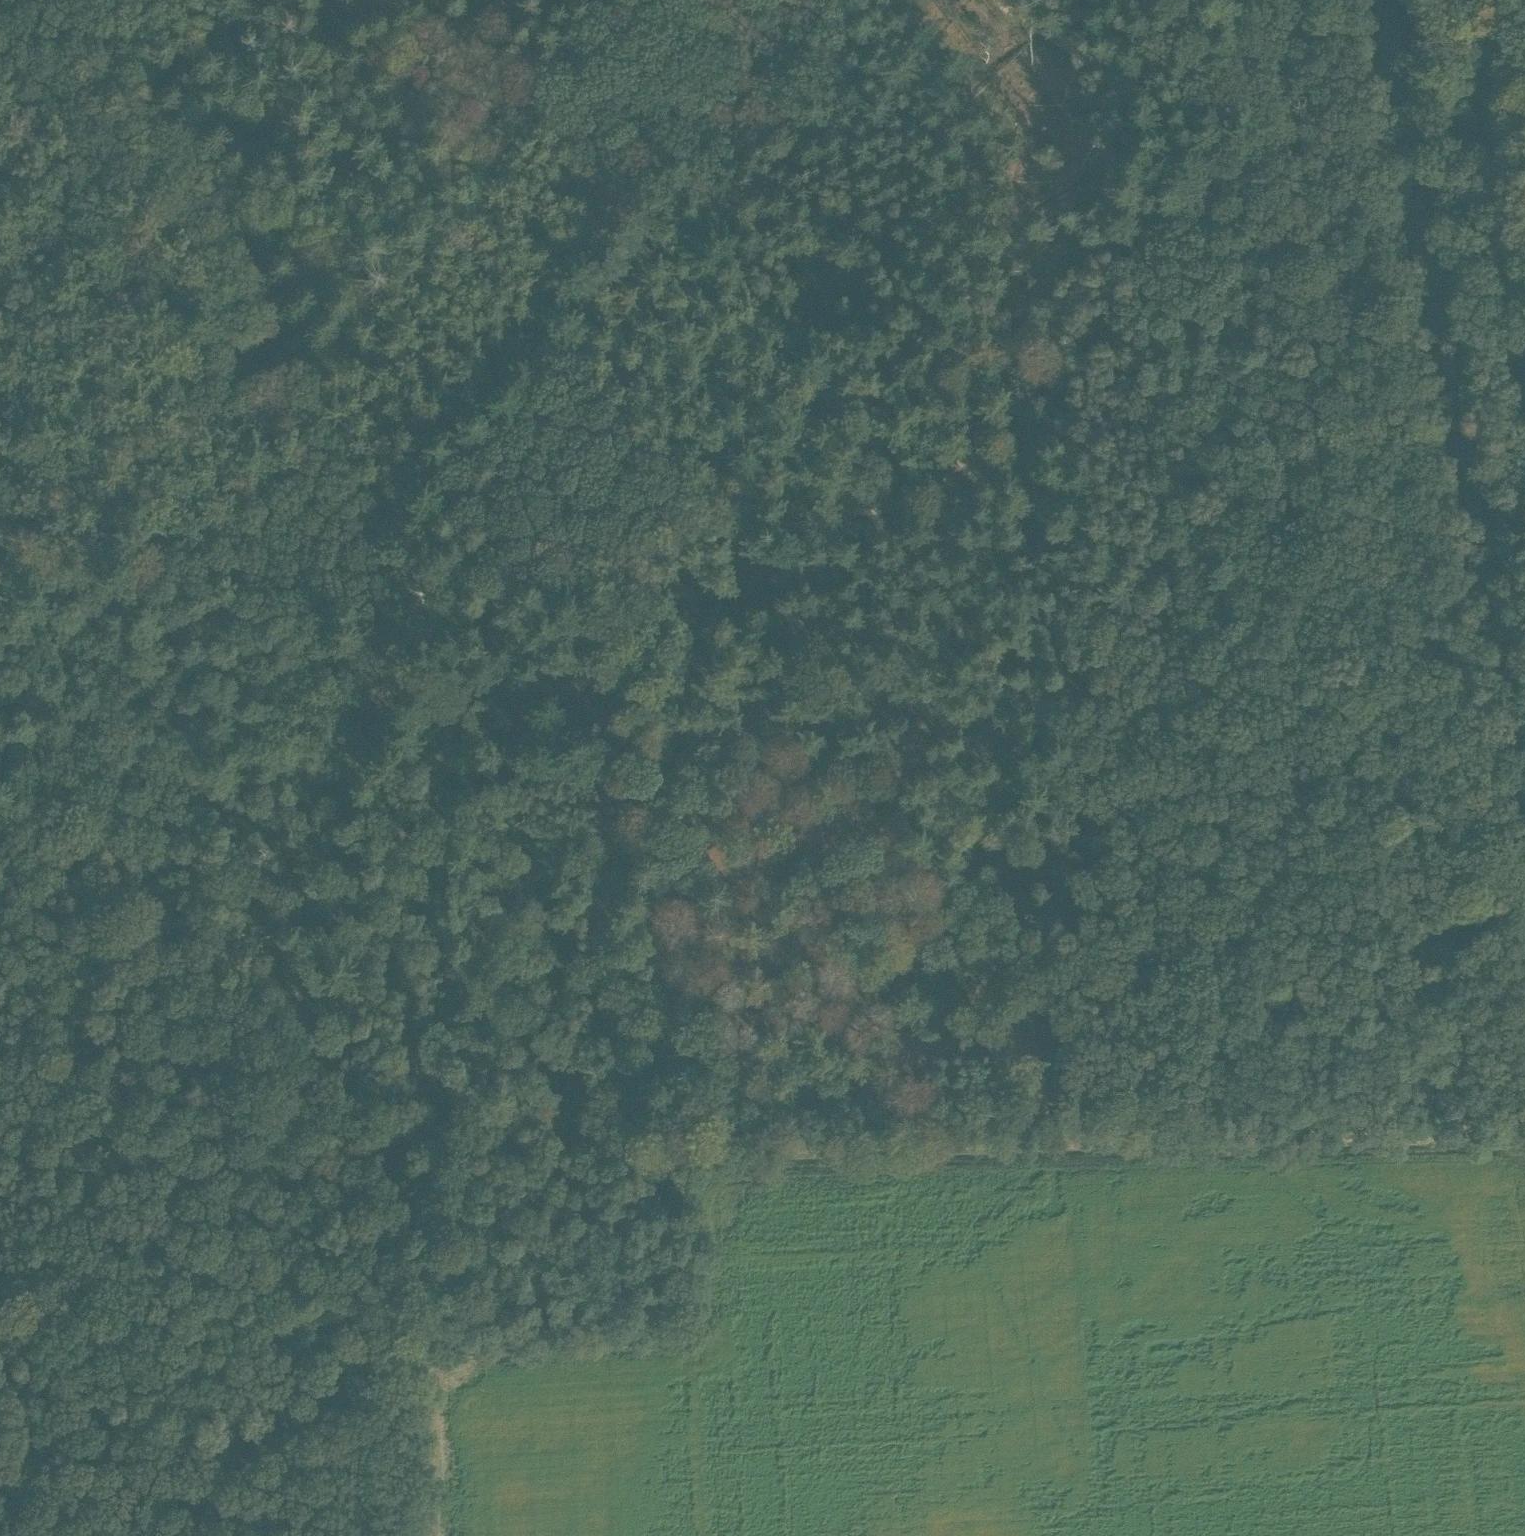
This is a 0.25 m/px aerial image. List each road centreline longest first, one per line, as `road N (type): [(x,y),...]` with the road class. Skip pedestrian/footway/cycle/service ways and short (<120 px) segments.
road 1 (tertiary): [(1524,276),(1473,0)]

